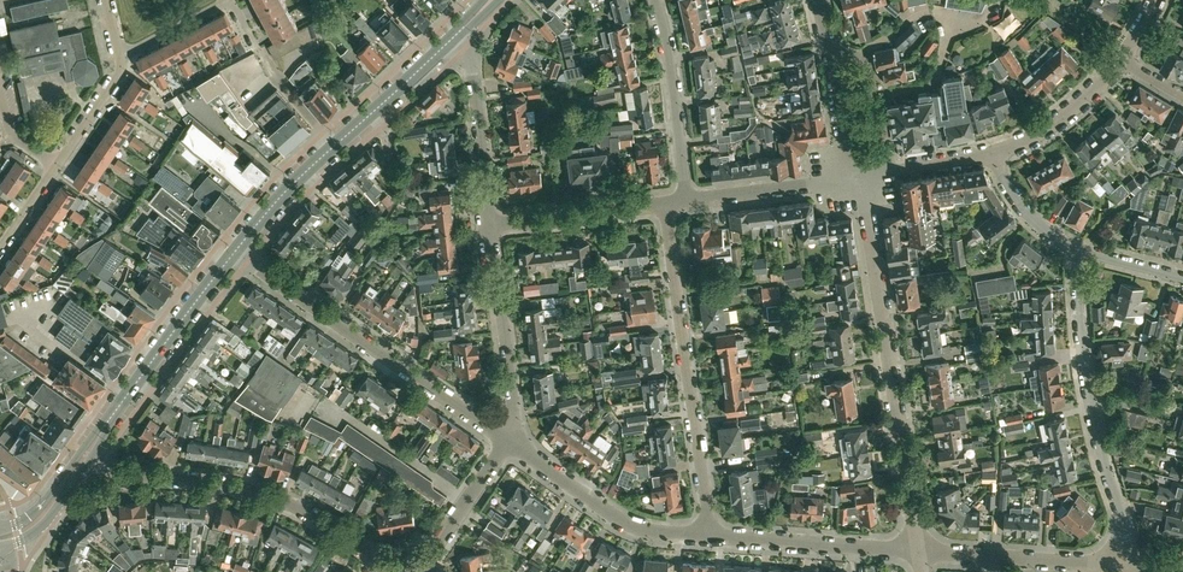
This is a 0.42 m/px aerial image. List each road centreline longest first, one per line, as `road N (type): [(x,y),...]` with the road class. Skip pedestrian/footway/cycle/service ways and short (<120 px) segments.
road 1 (residential): [(919,551),(858,177)]
road 2 (residential): [(706,535),(666,205)]
road 3 (residential): [(508,440),(236,250)]
road 4 (residential): [(396,571),(285,500),(213,481),(139,478),(92,458)]
road 5 (residential): [(1119,565),(1121,522),(1083,353),(1079,247)]
road 6 (secondary): [(461,30),(301,176),(236,250)]
road 7 (residential): [(0,250),(120,72),(120,59)]
road 8 (residential): [(706,535),(632,525),(508,440)]
road 9 (residential): [(508,440),(514,402),(491,225)]
road 10 (residential): [(919,551),(706,535)]
road 11 (secondary): [(236,250),(112,415)]
road 12 (residential): [(688,202),(656,0)]
road 13 (residential): [(1119,565),(919,551)]
road 14 (residential): [(491,225),(461,30)]
road 15 (residential): [(491,225),(666,205)]
road 16 (residential): [(688,202),(858,177)]
road 17 (secondary): [(112,415),(38,507),(0,527)]
road 18 (residential): [(994,154),(1075,108),(1121,59)]
road 19 (residential): [(417,571),(508,440)]
road 20 (residential): [(888,172),(867,63),(831,55)]
road 21 (secondary): [(0,546),(53,513),(92,458)]
road 22 (residential): [(1079,247),(1036,222),(994,154)]
road 23 (residential): [(231,0),(120,59)]
road 24 (residential): [(831,55),(858,177)]

